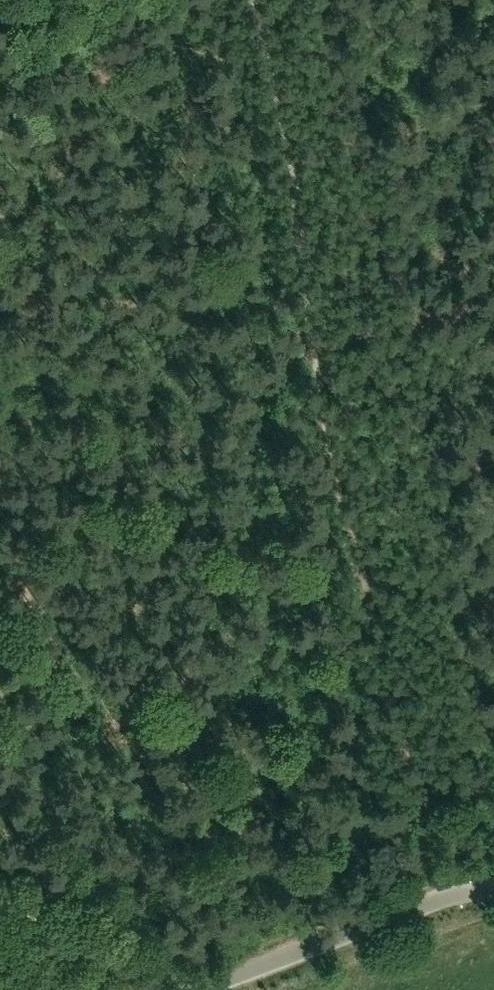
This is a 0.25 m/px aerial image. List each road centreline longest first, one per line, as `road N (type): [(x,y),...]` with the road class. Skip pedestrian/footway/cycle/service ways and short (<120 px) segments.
road 1 (track): [(307,314),(445,899)]
road 2 (track): [(307,314),(275,135),(237,0)]
road 3 (unclassified): [(493,890),(445,899),(199,989)]

